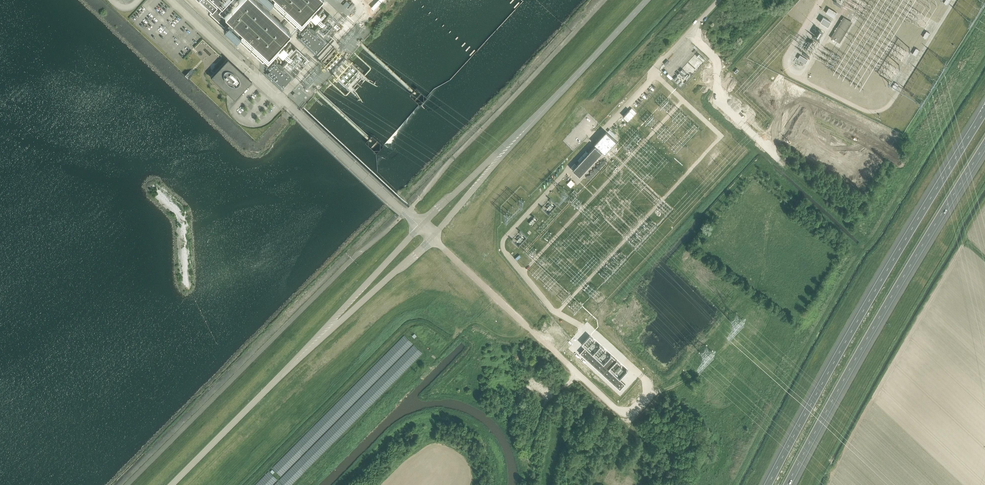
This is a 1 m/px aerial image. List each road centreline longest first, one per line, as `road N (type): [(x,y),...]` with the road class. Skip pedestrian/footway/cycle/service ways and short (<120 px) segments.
road 1 (motorway): [(984,111),(855,323),(768,484)]
road 2 (motorway): [(791,484),(984,147)]
road 3 (unclassified): [(642,376),(644,405),(615,409),(433,238)]
road 4 (tertiary): [(648,0),(508,145)]
road 5 (tertiary): [(173,484),(316,342)]
road 6 (tertiary): [(316,342),(433,238)]
road 7 (tertiary): [(421,226),(316,342)]
road 8 (track): [(577,371),(542,408),(526,484)]
road 9 (tertiary): [(433,238),(508,145)]

